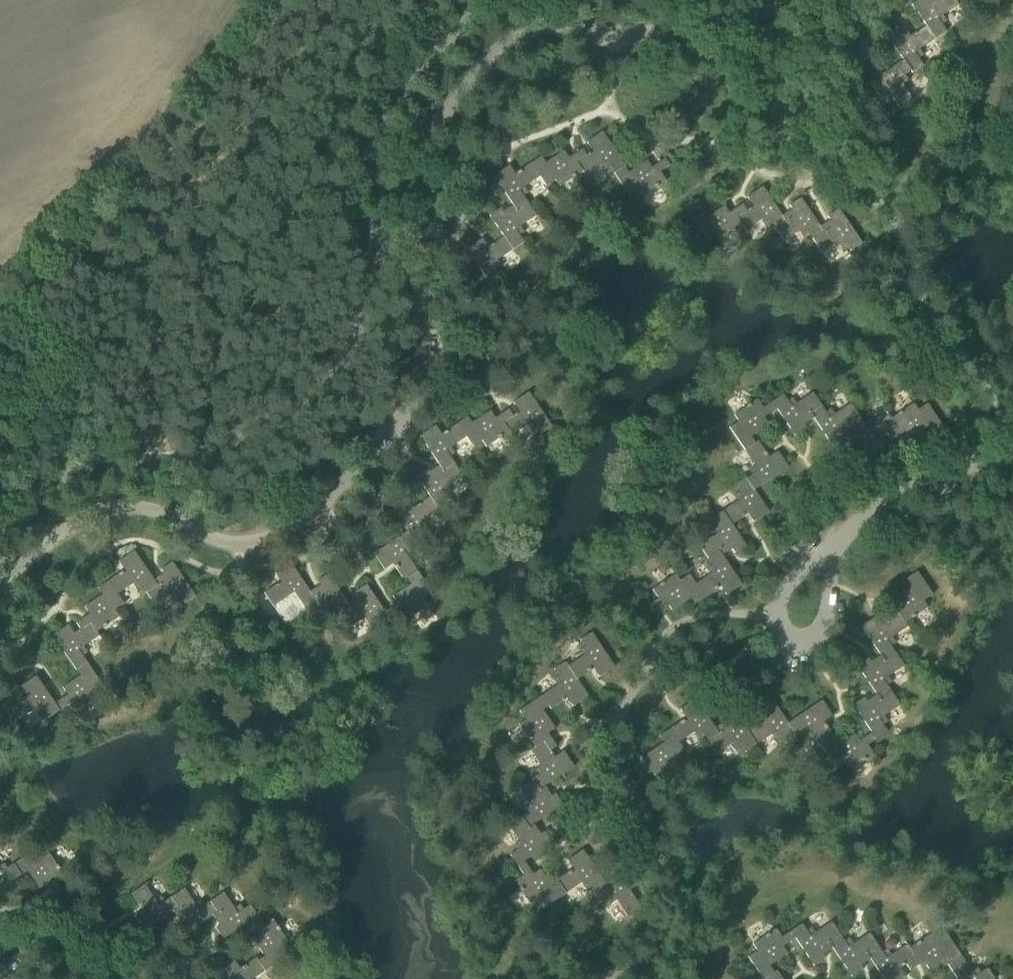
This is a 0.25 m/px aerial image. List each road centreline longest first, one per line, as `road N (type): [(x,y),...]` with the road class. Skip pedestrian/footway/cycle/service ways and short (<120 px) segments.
road 1 (track): [(277,0),(234,61),(0,303)]

